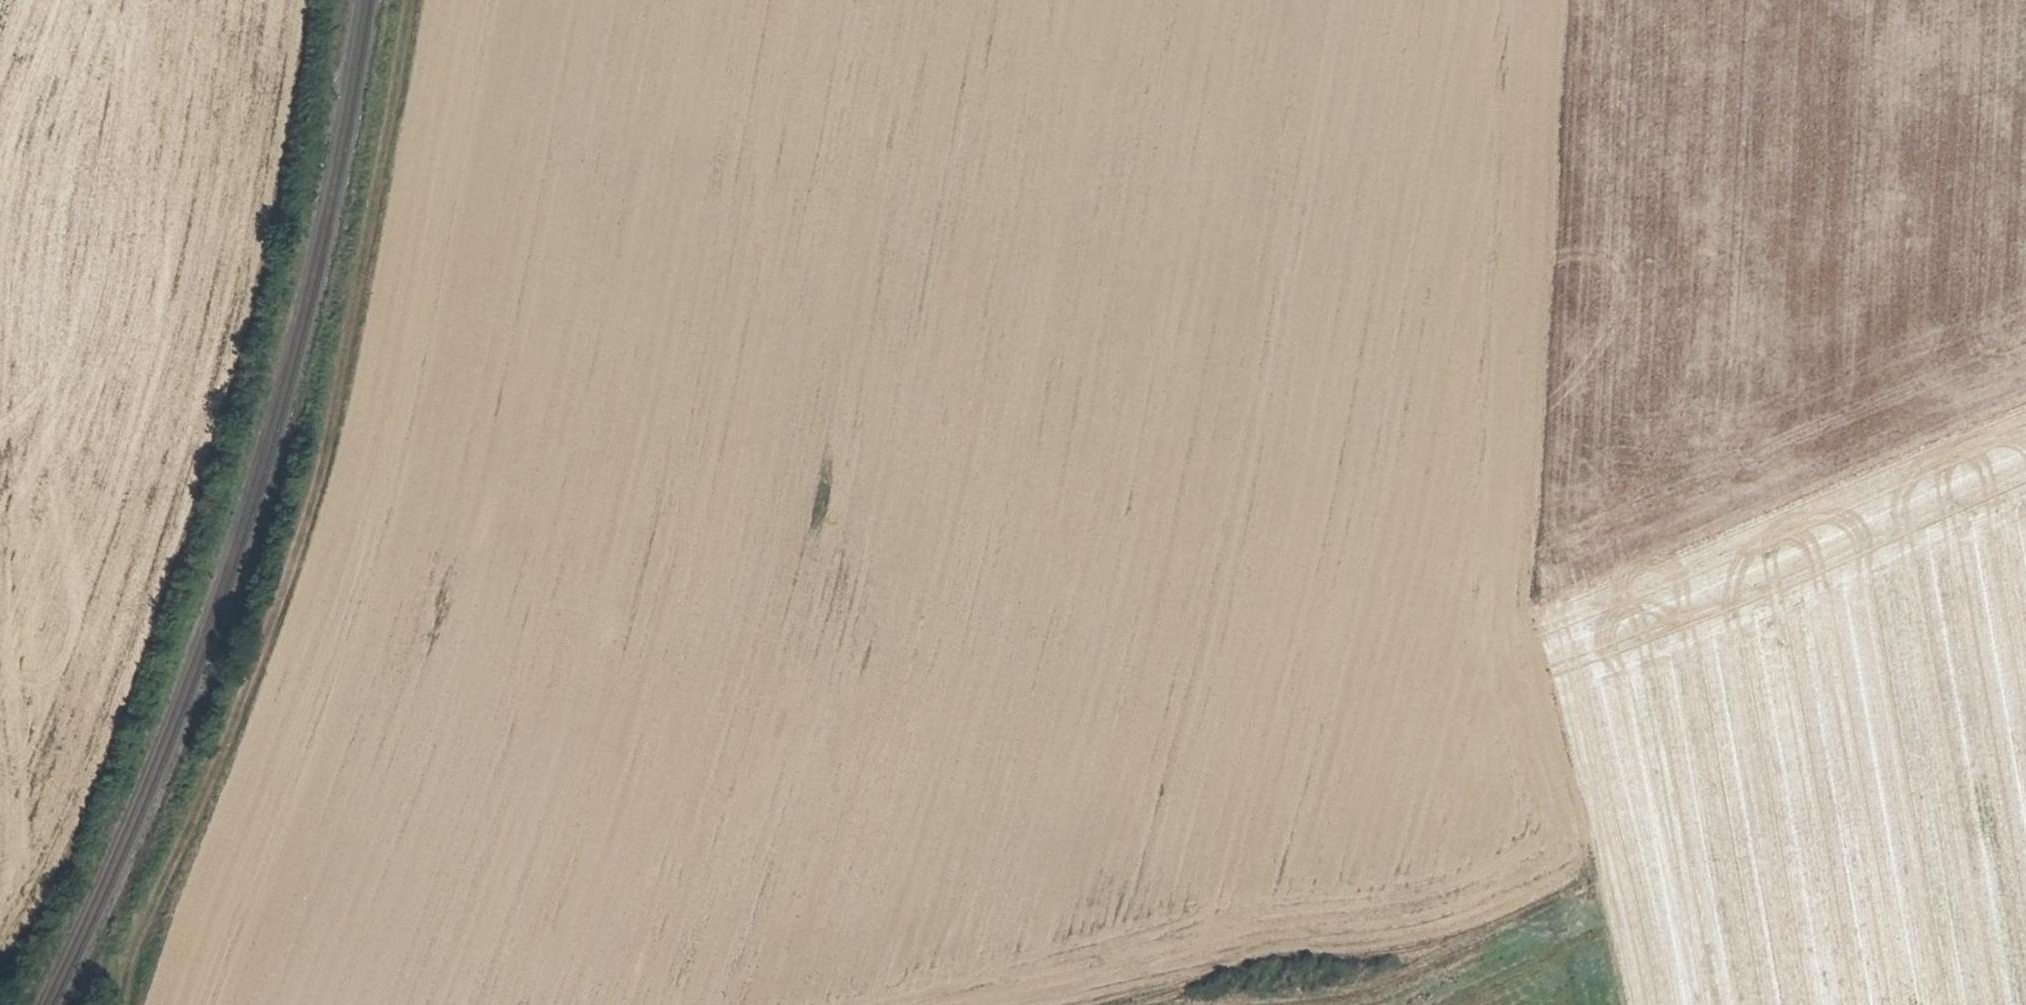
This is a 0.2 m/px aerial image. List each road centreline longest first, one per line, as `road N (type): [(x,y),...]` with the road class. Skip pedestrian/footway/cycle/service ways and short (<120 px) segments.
road 1 (track): [(428,0),(237,682),(99,1004)]

